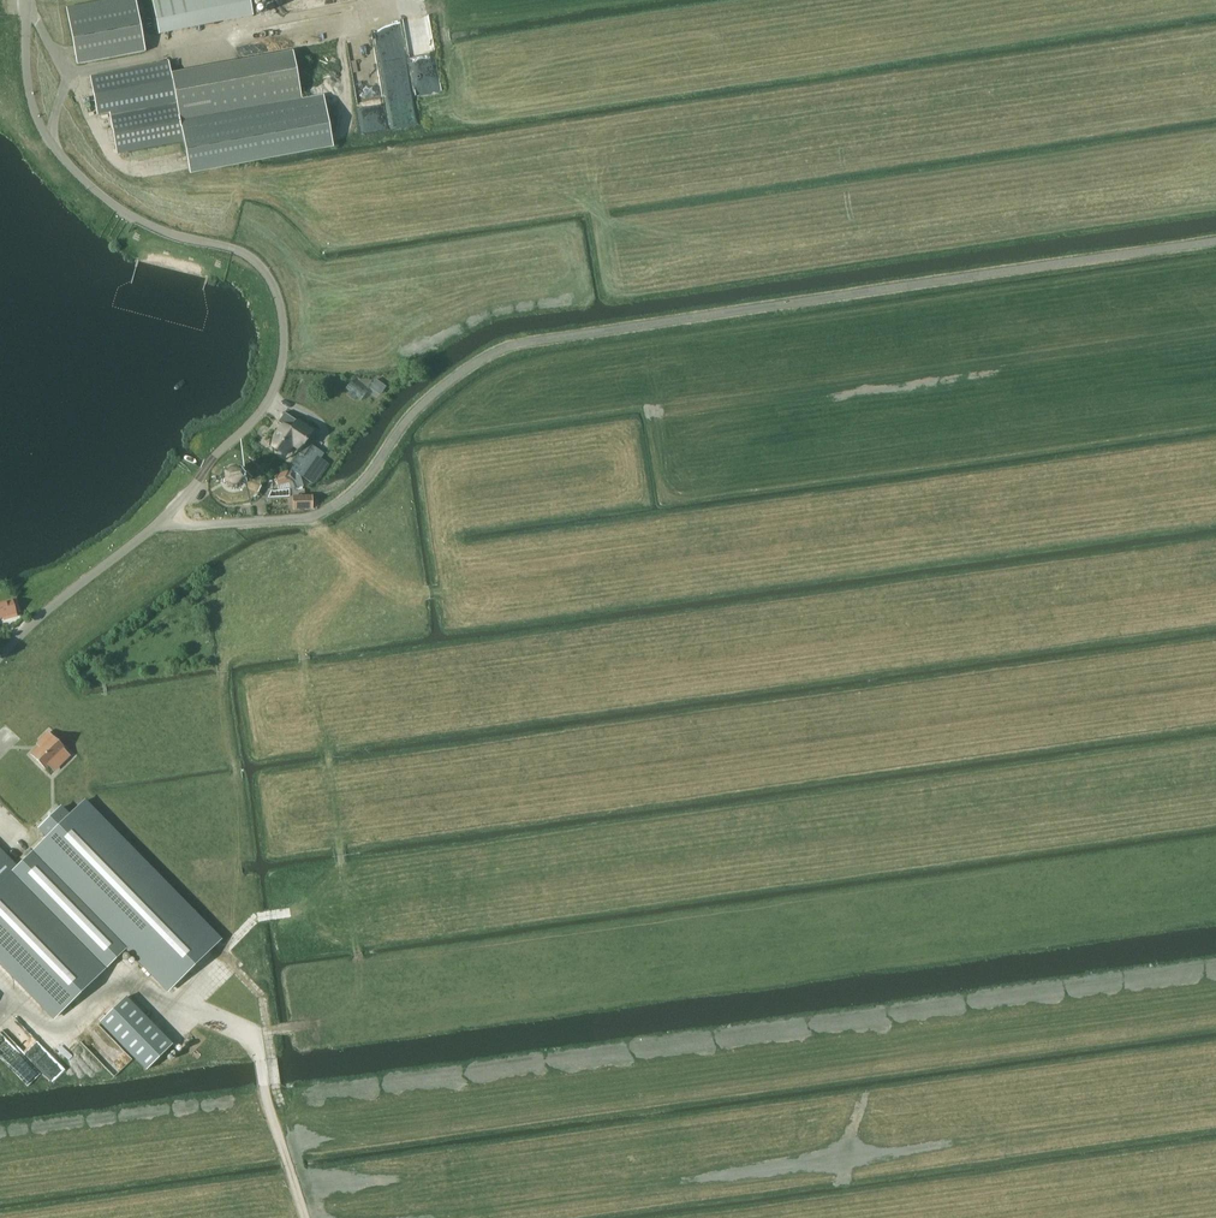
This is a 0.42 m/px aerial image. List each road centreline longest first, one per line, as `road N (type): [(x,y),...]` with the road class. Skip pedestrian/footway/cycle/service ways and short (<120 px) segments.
road 1 (unclassified): [(0,658),(158,523),(258,419),(279,376),(283,320),(255,260),(147,224),(74,170),(36,117),(26,82),(28,0)]

